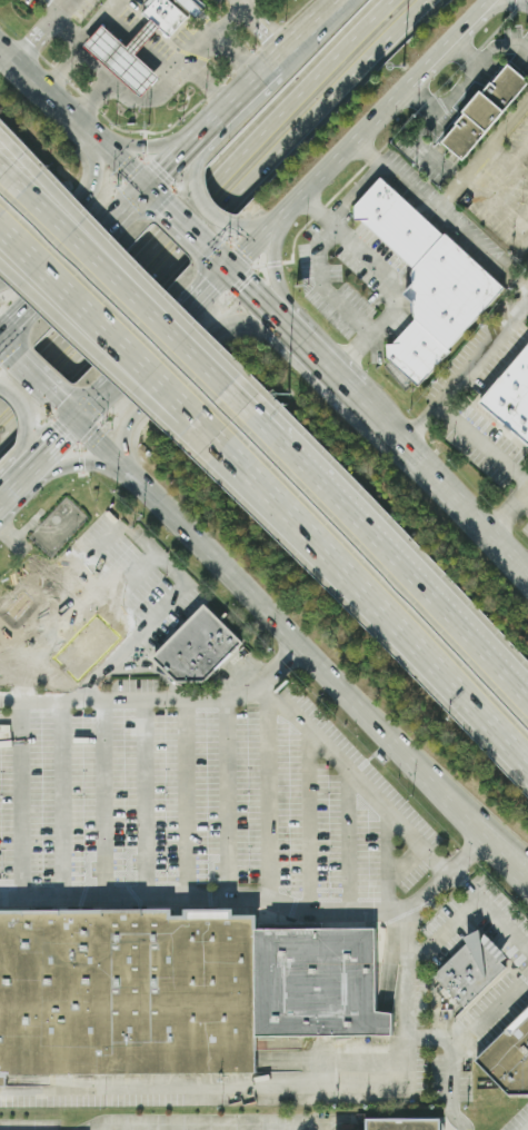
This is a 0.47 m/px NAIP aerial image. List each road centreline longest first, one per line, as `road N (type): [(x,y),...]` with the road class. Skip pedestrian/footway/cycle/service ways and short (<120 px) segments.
road 1 (primary): [(0,436),(428,0)]
road 2 (motorway): [(0,230),(175,396),(427,660)]
road 3 (primary): [(392,0),(0,401)]
road 4 (motorway): [(331,495),(0,137)]
road 5 (motorway): [(0,262),(356,587)]
road 6 (motorway): [(331,495),(0,179)]
road 7 (secondary): [(78,422),(359,712)]
road 8 (primary): [(229,268),(408,85)]
road 9 (secondary): [(292,333),(252,323),(221,328),(132,418),(122,467)]
road 10 (secondary): [(359,712),(527,885)]
road 11 (secondary): [(511,559),(351,395)]
road 12 (motorway): [(359,712),(527,853)]
road 13 (secondary): [(0,281),(88,192),(93,162),(81,130)]
road 14 (motorway): [(456,624),(331,495)]
road 15 (primary): [(104,395),(229,268)]
road 16 (primary): [(113,219),(0,333)]
road 17 (motorway): [(427,660),(527,761)]
road 18 (primary): [(198,136),(146,147),(81,130)]
road 19 (primary): [(292,333),(273,265),(283,217)]

